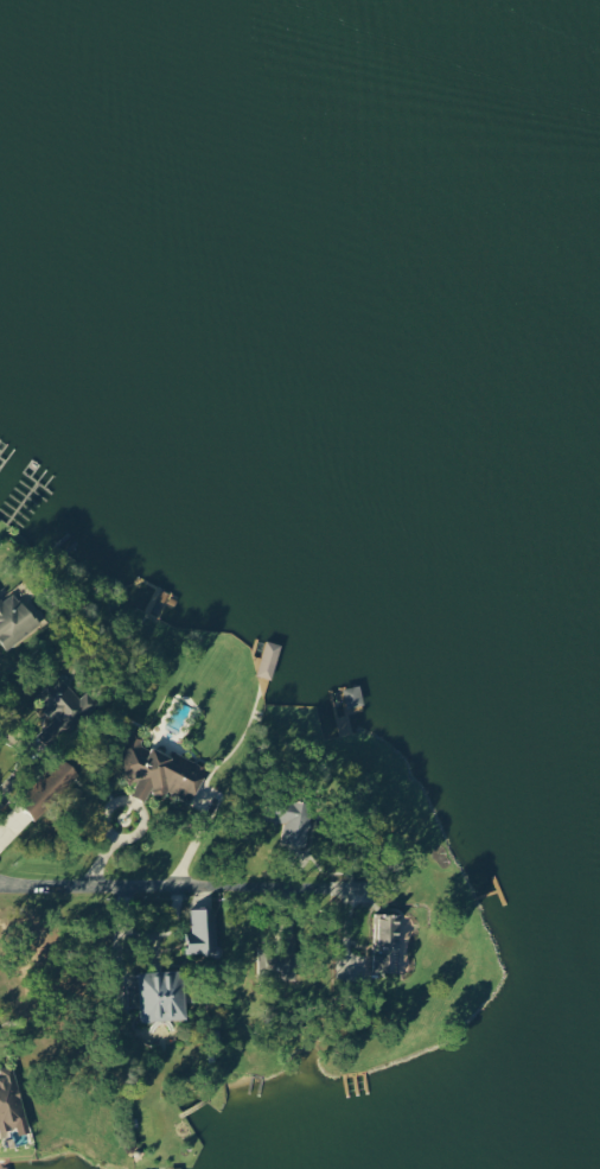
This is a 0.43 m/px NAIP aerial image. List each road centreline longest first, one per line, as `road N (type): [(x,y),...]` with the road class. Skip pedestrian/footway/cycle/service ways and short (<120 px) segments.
road 1 (residential): [(219,884),(0,878)]

